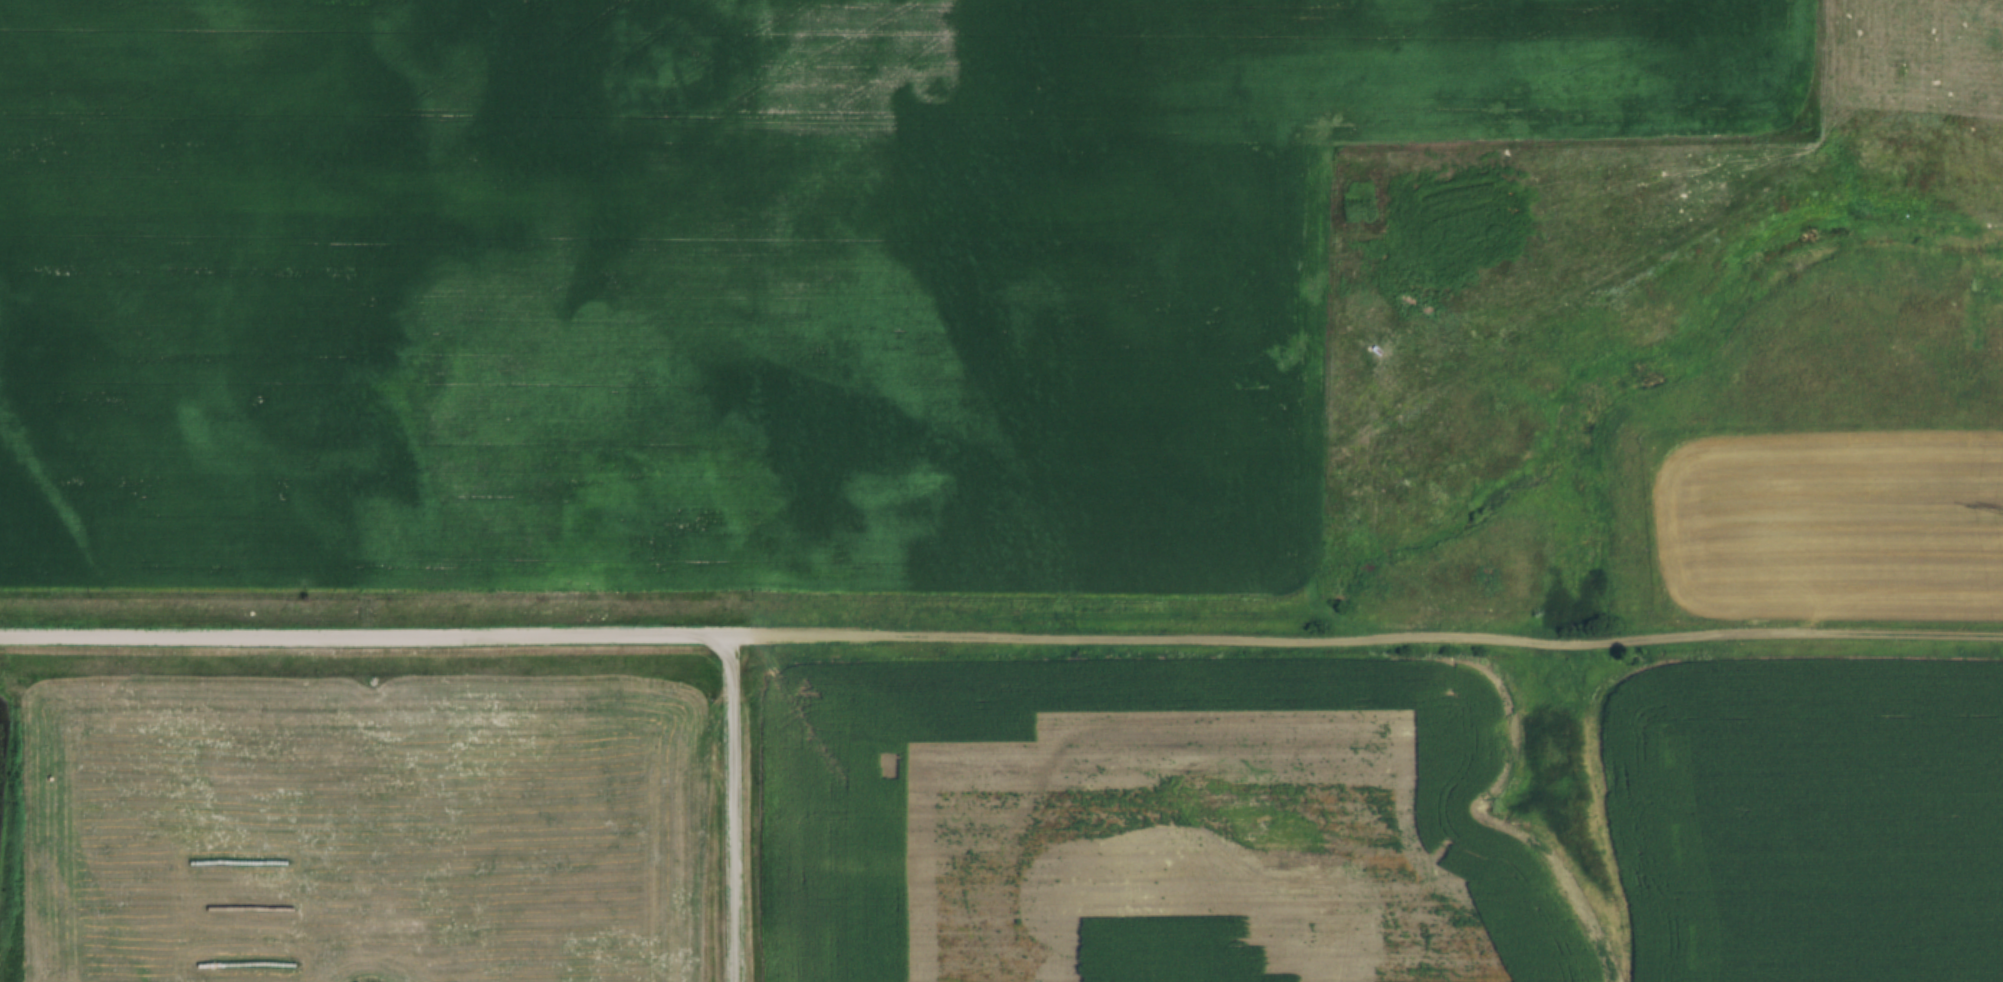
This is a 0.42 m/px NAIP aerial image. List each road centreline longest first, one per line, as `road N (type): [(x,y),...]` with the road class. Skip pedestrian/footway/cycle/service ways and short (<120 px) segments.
road 1 (residential): [(2002,642),(722,636)]
road 2 (residential): [(0,634),(722,636)]
road 3 (track): [(728,981),(722,636)]

